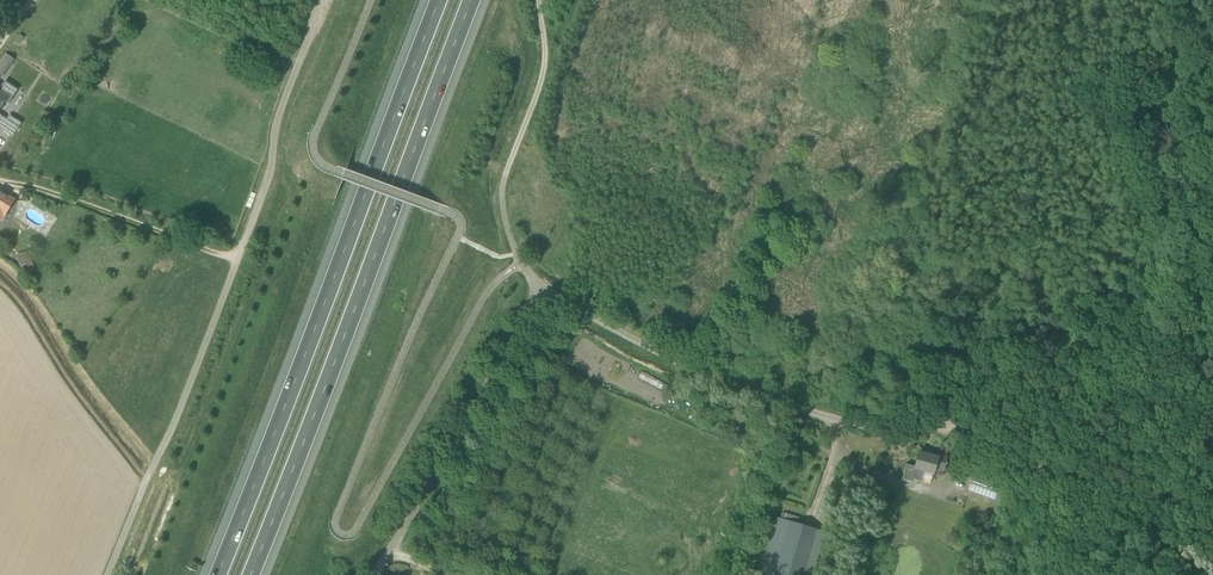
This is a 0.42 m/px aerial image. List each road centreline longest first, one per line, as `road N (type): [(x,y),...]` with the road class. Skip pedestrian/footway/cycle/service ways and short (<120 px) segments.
road 1 (motorway): [(440,0),(217,574)]
road 2 (motorway): [(251,574),(472,0)]
road 3 (unclassified): [(324,0),(279,114),(267,189),(110,574)]
road 4 (unclassified): [(951,426),(886,430),(773,407),(601,332),(541,291)]
road 5 (track): [(1129,366),(1162,312),(1175,110),(1208,0)]
road 6 (unclassified): [(377,574),(541,291)]
road 7 (track): [(0,182),(238,260)]
road 8 (track): [(1075,378),(951,426),(1042,468)]
road 9 (track): [(1042,468),(1138,514),(1212,570)]
road 10 (track): [(1212,354),(1075,378)]

